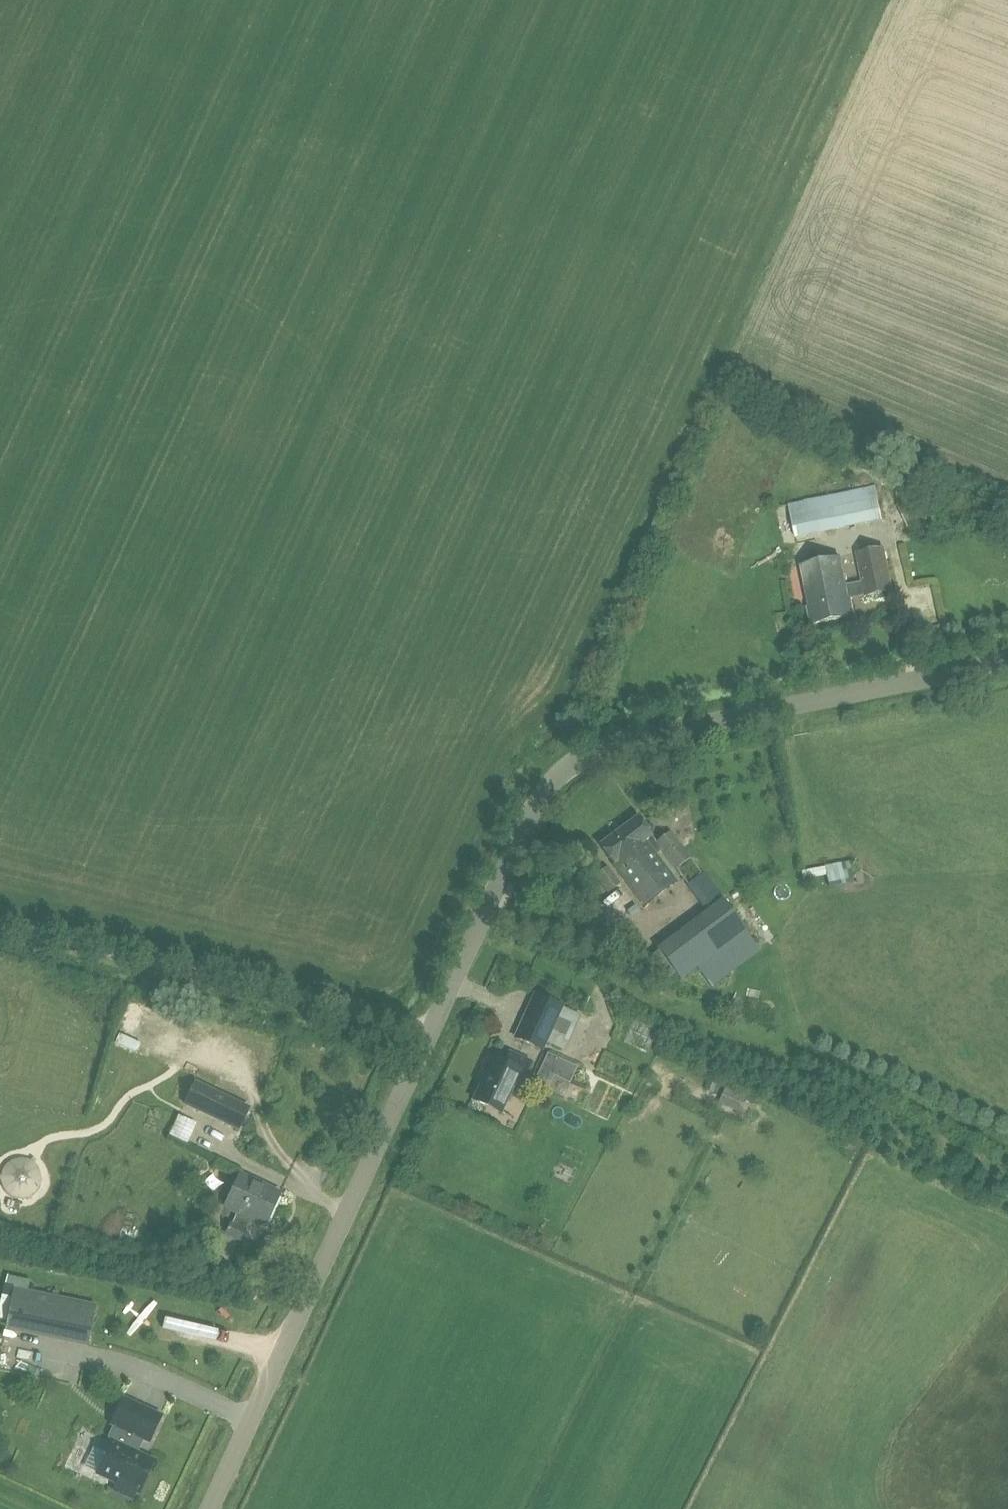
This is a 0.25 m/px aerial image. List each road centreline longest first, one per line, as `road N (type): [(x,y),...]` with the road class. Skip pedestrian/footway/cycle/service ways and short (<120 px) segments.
road 1 (tertiary): [(207,1508),(533,805),(557,772),(628,737),(1007,659)]

